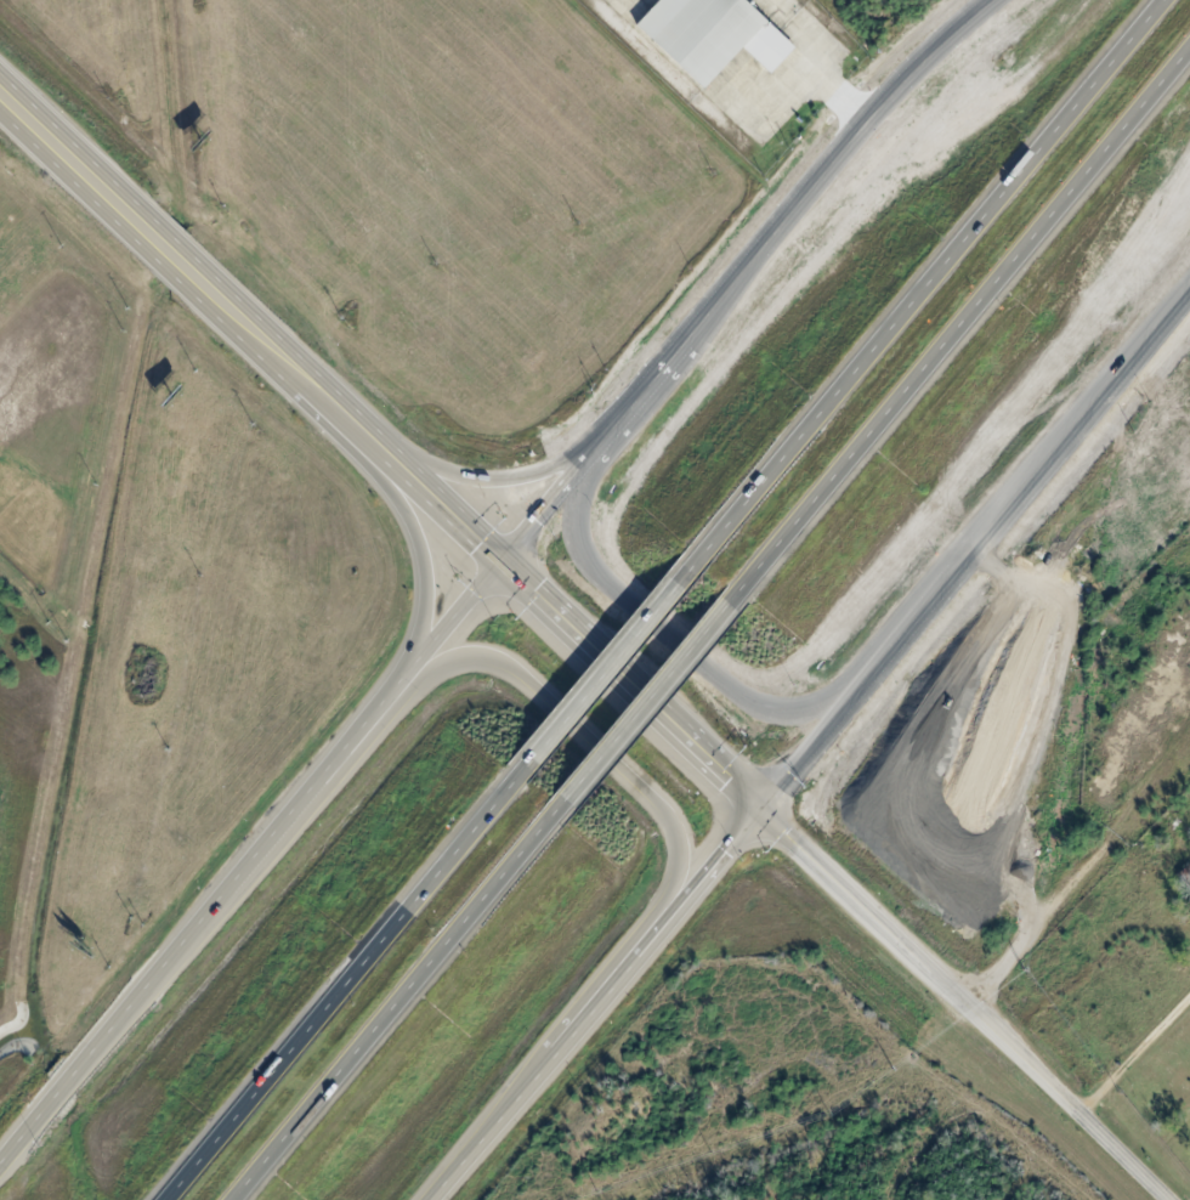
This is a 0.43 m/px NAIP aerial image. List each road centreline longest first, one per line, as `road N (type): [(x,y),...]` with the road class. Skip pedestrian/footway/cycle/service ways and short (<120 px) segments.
road 1 (secondary): [(812,183),(0,1172)]
road 2 (secondary): [(430,1199),(1139,347)]
road 3 (trunk): [(0,92),(754,806)]
road 4 (motorway): [(1169,0),(890,321),(678,582)]
road 5 (motorway): [(730,605),(1189,61)]
road 6 (tertiary): [(1173,1199),(754,806)]
road 7 (motorway): [(532,758),(166,1199)]
road 8 (motorway): [(235,1199),(570,800)]
road 9 (secondary): [(670,909),(681,859),(672,820),(515,672),(474,661),(450,664),(402,690)]
road 10 (secondary): [(584,464),(580,536),(591,561),(624,594),(750,696),(789,709),(818,708),(855,686)]
road 11 (tertiary): [(990,0),(930,50),(812,183)]
road 12 (motorway): [(570,800),(730,605)]
road 13 (trunk): [(397,463),(423,538),(431,599),(402,690)]
road 14 (motorway): [(678,582),(532,758)]
road 15 (trunk): [(584,464),(492,487),(397,463)]
road 16 (track): [(1082,1113),(1189,994)]

